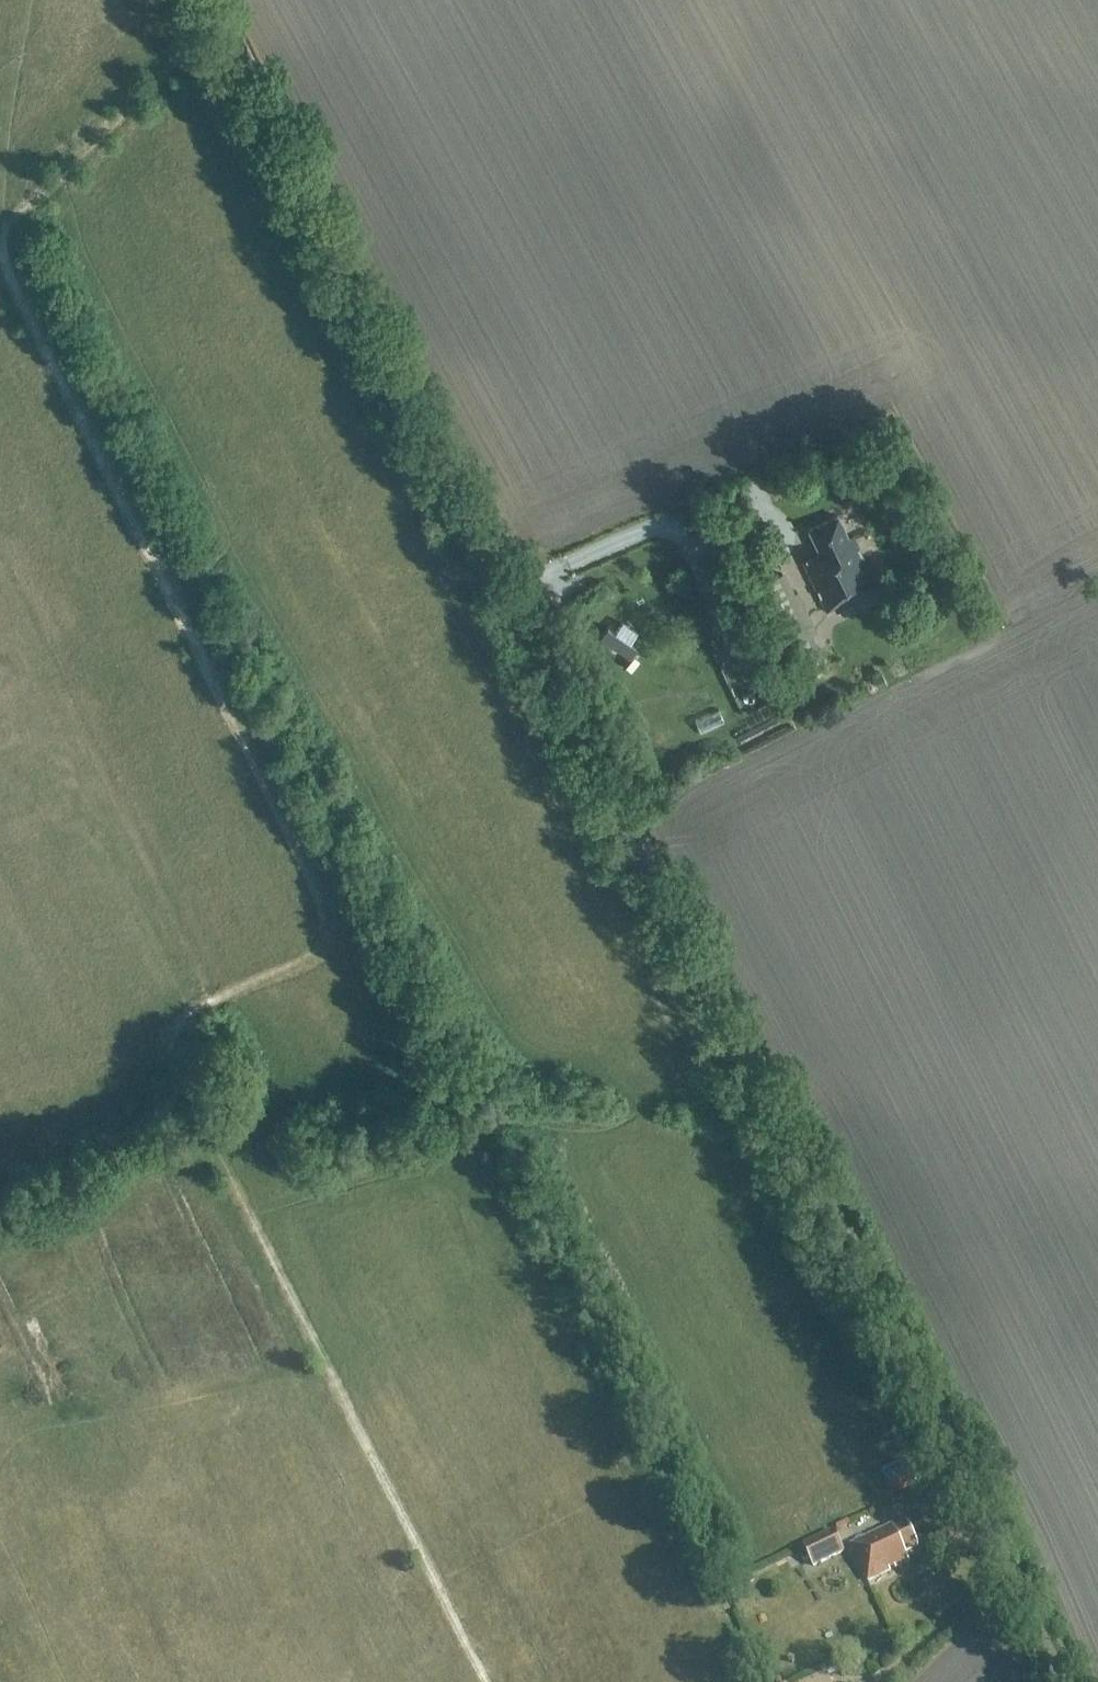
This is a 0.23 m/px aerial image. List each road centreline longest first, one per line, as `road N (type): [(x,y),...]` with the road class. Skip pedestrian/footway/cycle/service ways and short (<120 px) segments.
road 1 (unclassified): [(1067,1681),(208,0)]

